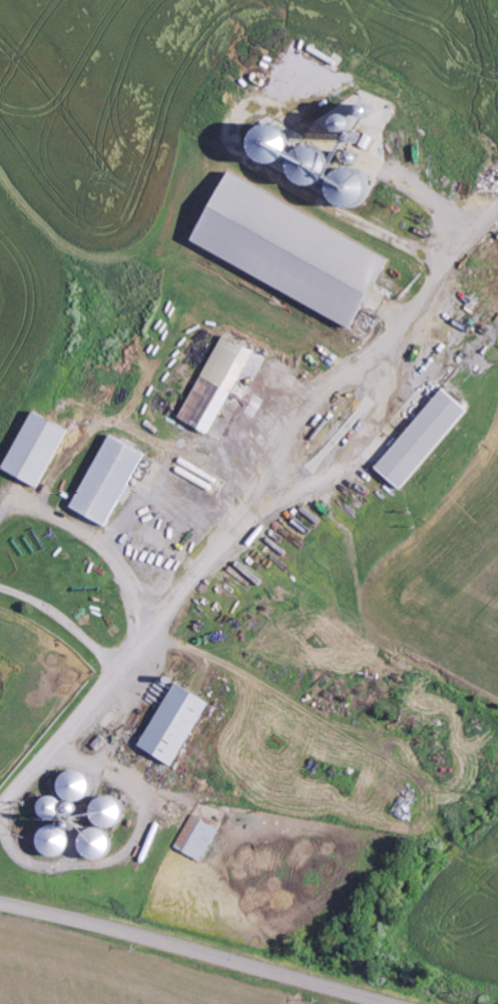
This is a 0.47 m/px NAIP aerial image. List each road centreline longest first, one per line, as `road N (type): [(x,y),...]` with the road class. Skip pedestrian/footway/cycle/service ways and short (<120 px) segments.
road 1 (residential): [(0,770),(66,714),(497,203)]
road 2 (secondary): [(392,1003),(0,904)]

